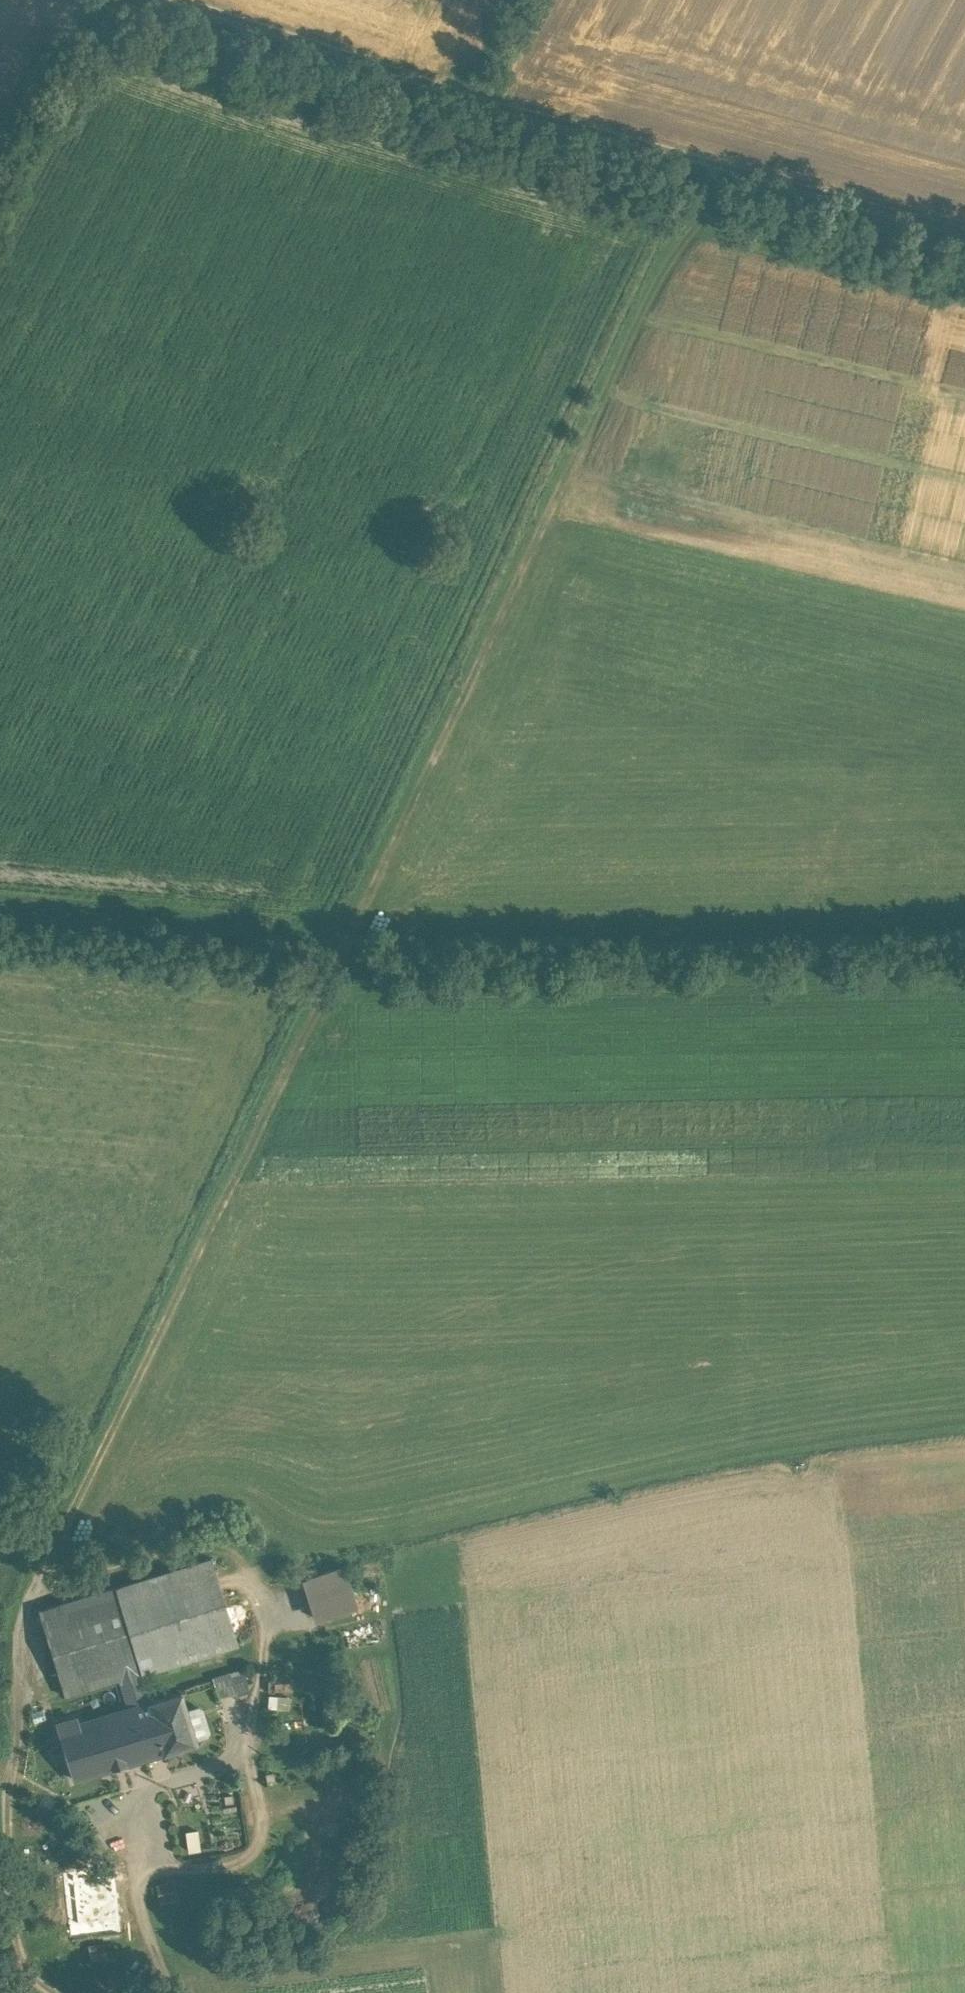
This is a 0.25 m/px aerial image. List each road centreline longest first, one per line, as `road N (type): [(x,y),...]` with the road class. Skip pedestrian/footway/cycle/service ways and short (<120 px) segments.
road 1 (track): [(195,0),(602,137),(964,233)]
road 2 (track): [(176,1992),(124,1842),(133,1816),(156,1793),(244,1747),(235,1713),(255,1699),(263,1623),(249,1576)]
road 3 (track): [(137,1881),(247,1861),(257,1850),(244,1747)]

